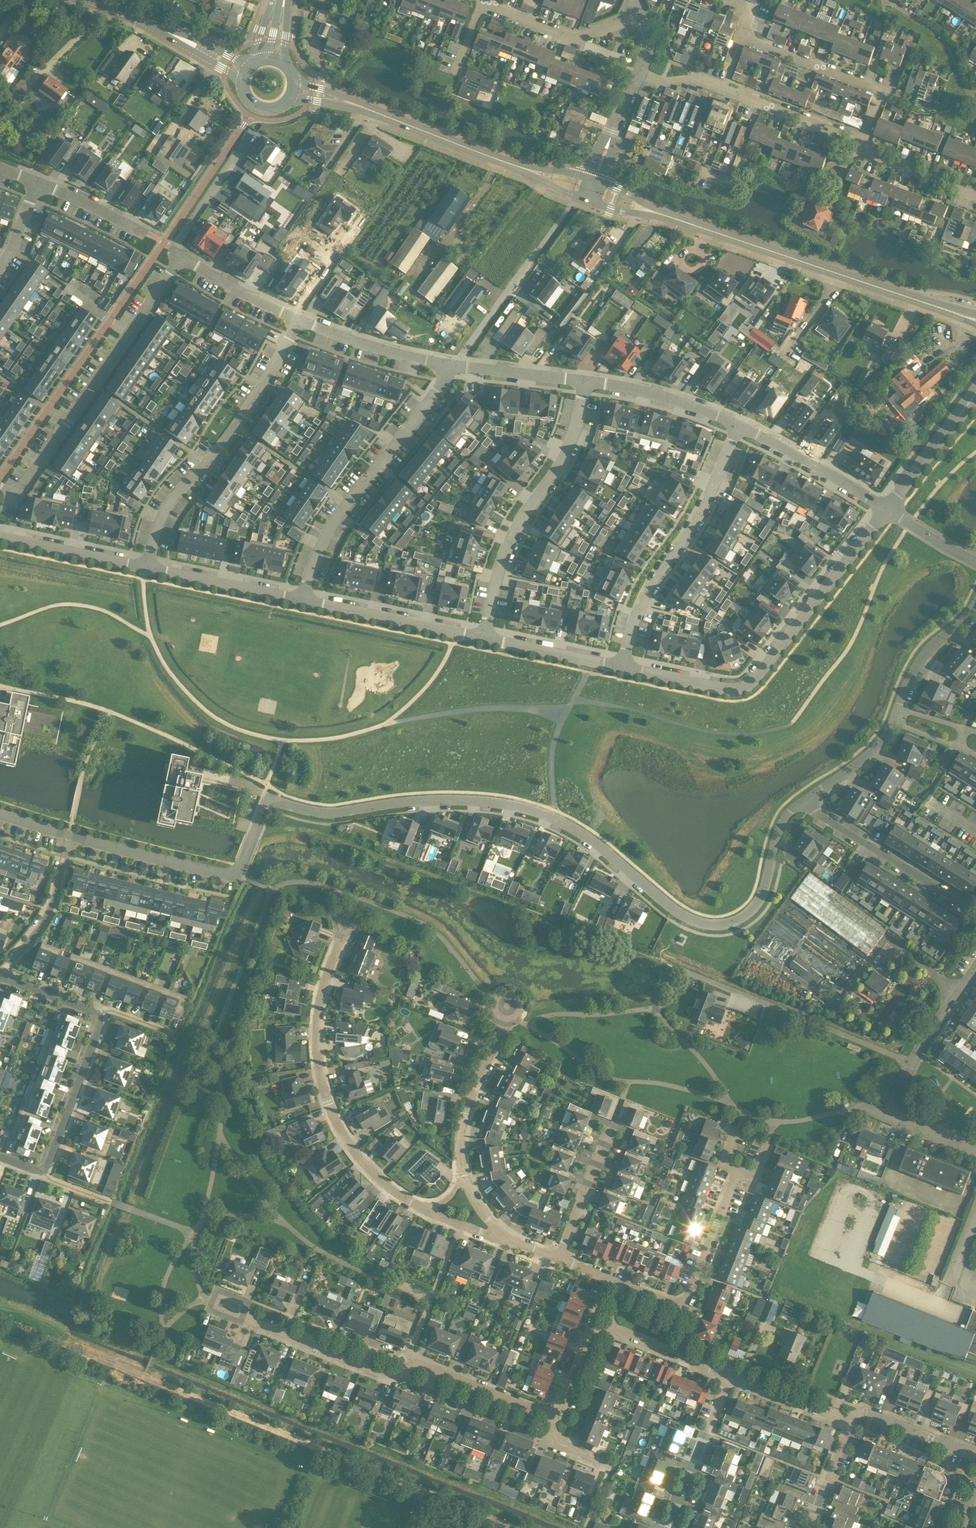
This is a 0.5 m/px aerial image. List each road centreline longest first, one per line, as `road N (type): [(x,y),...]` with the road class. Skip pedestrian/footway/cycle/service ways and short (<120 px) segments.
road 1 (residential): [(774,852),(752,910),(733,923),(704,925),(667,908),(577,834),(527,811),(442,801),(329,813),(270,798)]
road 2 (residential): [(886,509),(745,687),(621,667)]
road 3 (residential): [(551,1418),(421,1364),(376,1374),(246,1318)]
road 4 (tertiary): [(975,320),(665,215)]
road 5 (residential): [(422,1208),(369,1172),(337,1129),(322,1087),(316,1023),(346,929)]
road 6 (residential): [(0,1159),(47,1168),(99,1029),(92,1012),(0,980)]
road 7 (residential): [(300,321),(233,432),(168,505),(147,568)]
road 8 (residential): [(587,380),(571,439),(502,557),(484,640)]
road 9 (residential): [(455,366),(337,519),(303,601)]
road 10 (residential): [(737,425),(692,527),(636,613),(621,667)]
road 11 (residential): [(975,1151),(890,1117),(911,1062),(975,969)]
road 12 (residential): [(806,799),(876,752),(916,666),(975,608)]
road 13 (residential): [(69,836),(235,879),(270,798)]
road 14 (residential): [(865,144),(698,79),(665,83),(639,73)]
road 15 (residential): [(865,144),(879,89),(763,45),(734,0)]
road 16 (residential): [(129,335),(0,530)]
road 17 (residential): [(622,1288),(686,1309),(739,1177)]
road 18 (residential): [(975,909),(818,815),(806,799)]
road 19 (residential): [(484,640),(303,601)]
road 20 (tertiary): [(521,169),(360,106)]
road 21 (residential): [(737,425),(886,509)]
road 22 (residential): [(463,1182),(462,1128),(505,1020)]
road 23 (residential): [(487,0),(502,14),(575,41),(641,17)]
road 24 (residential): [(300,321),(455,366)]
road 25 (residential): [(731,1379),(670,1527)]
road 26 (residential): [(69,836),(58,903),(0,974)]
road 27 (residential): [(303,601),(147,568)]
road 28 (residential): [(587,380),(655,393),(737,425)]
road 29 (residential): [(559,1263),(613,1123)]
road 30 (residential): [(147,568),(0,538)]
road 31 (residential): [(540,247),(455,366)]
road 32 (residential): [(975,395),(886,509)]
road 33 (residential): [(621,667),(484,640)]
road 34 (residential): [(208,52),(81,0)]
road 35 (residential): [(975,1460),(866,1415),(851,1425)]
road 36 (residential): [(731,1379),(606,1326)]
road 37 (residential): [(181,258),(300,321)]
road 38 (residential): [(455,366),(587,380)]
road 39 (residential): [(975,197),(862,153),(865,144)]
road 40 (residential): [(851,1425),(731,1379)]

